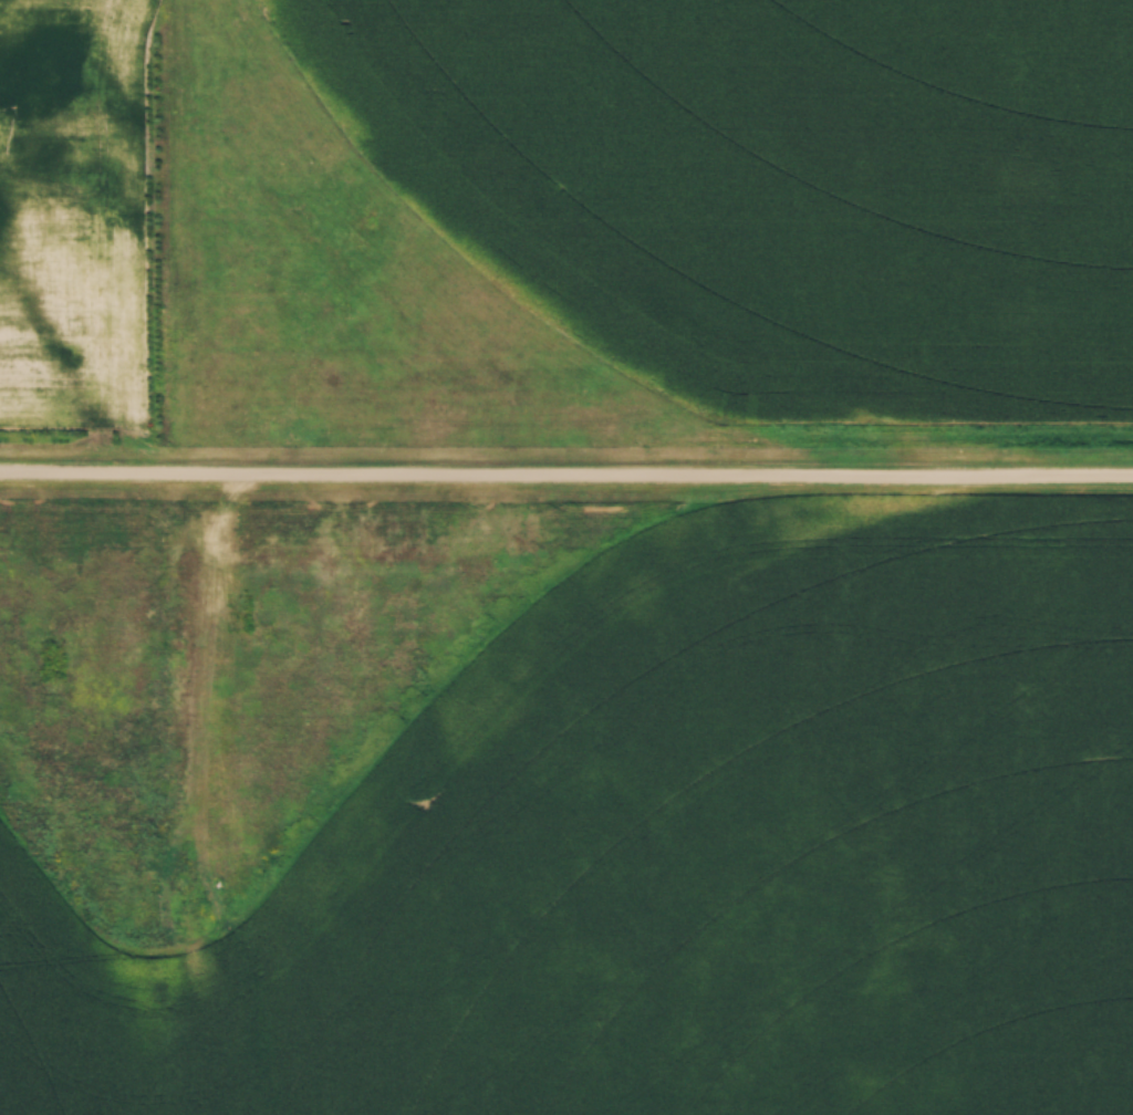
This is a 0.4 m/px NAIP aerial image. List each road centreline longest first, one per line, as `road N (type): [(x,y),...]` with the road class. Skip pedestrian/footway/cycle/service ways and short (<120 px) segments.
road 1 (residential): [(1132,484),(0,483)]

